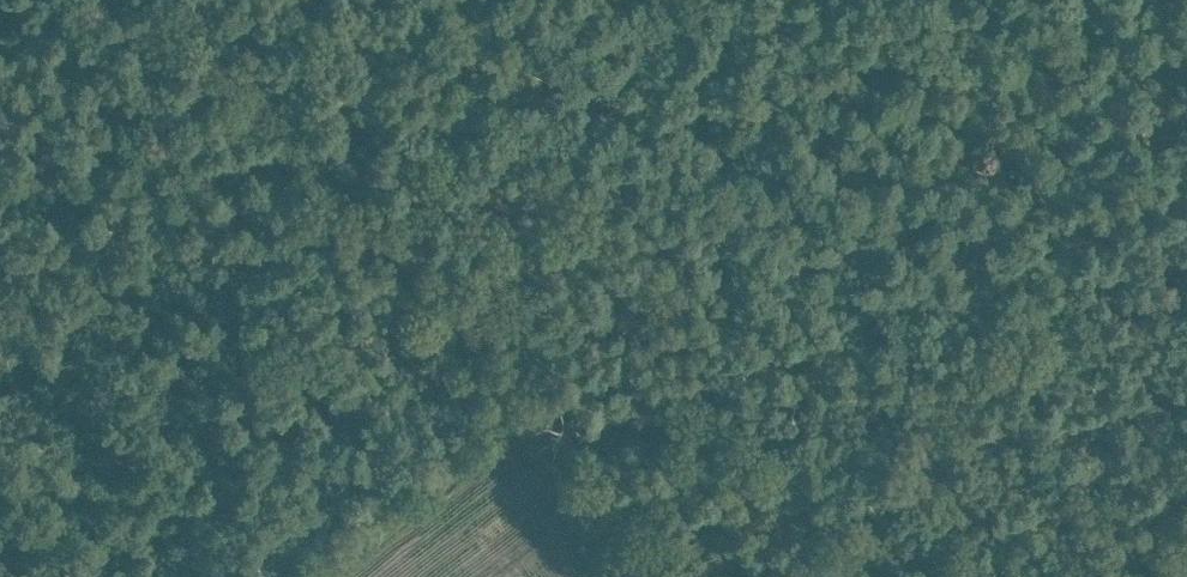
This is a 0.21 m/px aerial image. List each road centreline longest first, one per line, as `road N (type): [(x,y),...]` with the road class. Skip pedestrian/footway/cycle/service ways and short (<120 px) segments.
road 1 (track): [(517,412),(654,576)]

